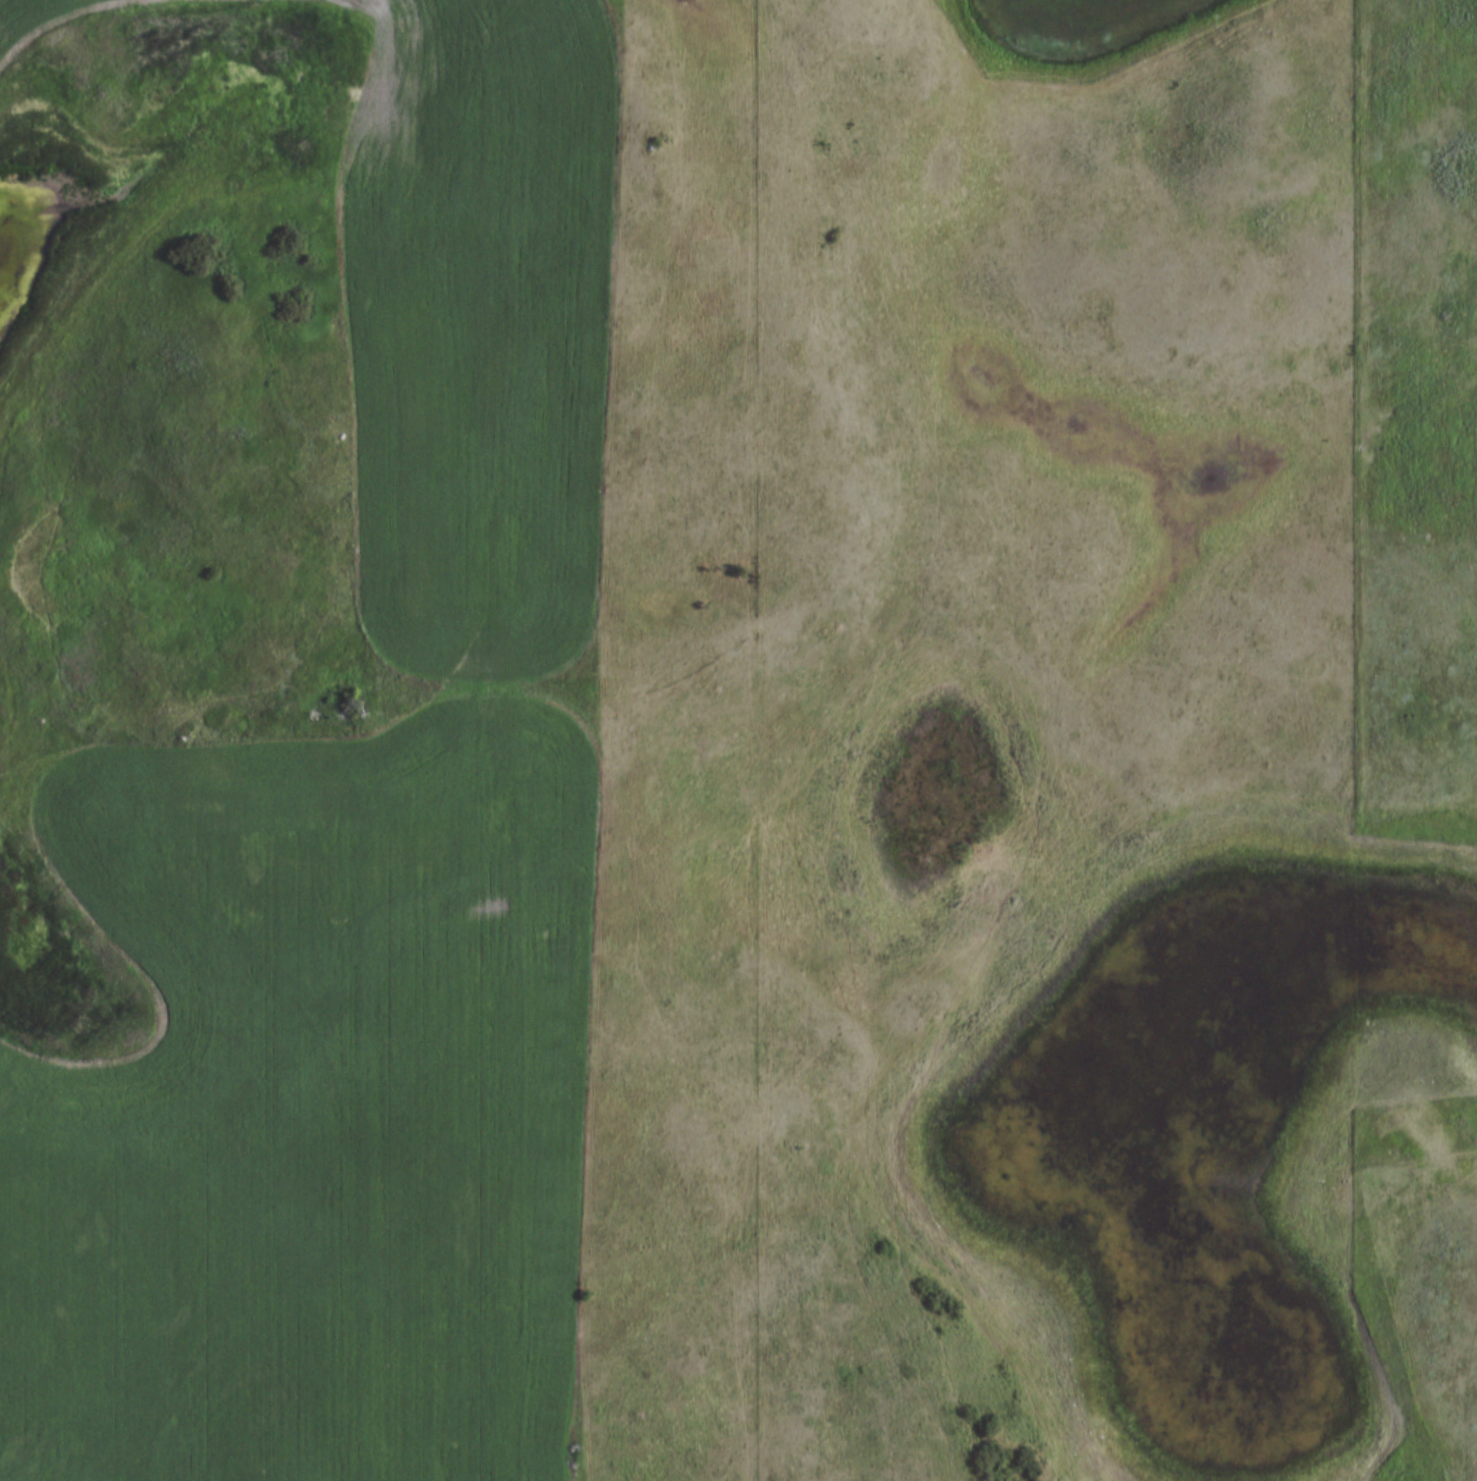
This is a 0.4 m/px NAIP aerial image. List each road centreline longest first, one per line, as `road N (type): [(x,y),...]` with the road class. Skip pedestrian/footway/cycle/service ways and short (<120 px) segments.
road 1 (track): [(0,127),(51,104),(156,110),(172,113),(193,141),(186,178),(121,240),(48,357),(42,428),(53,520),(51,698),(28,744),(0,763)]
road 2 (track): [(54,664),(350,674)]

